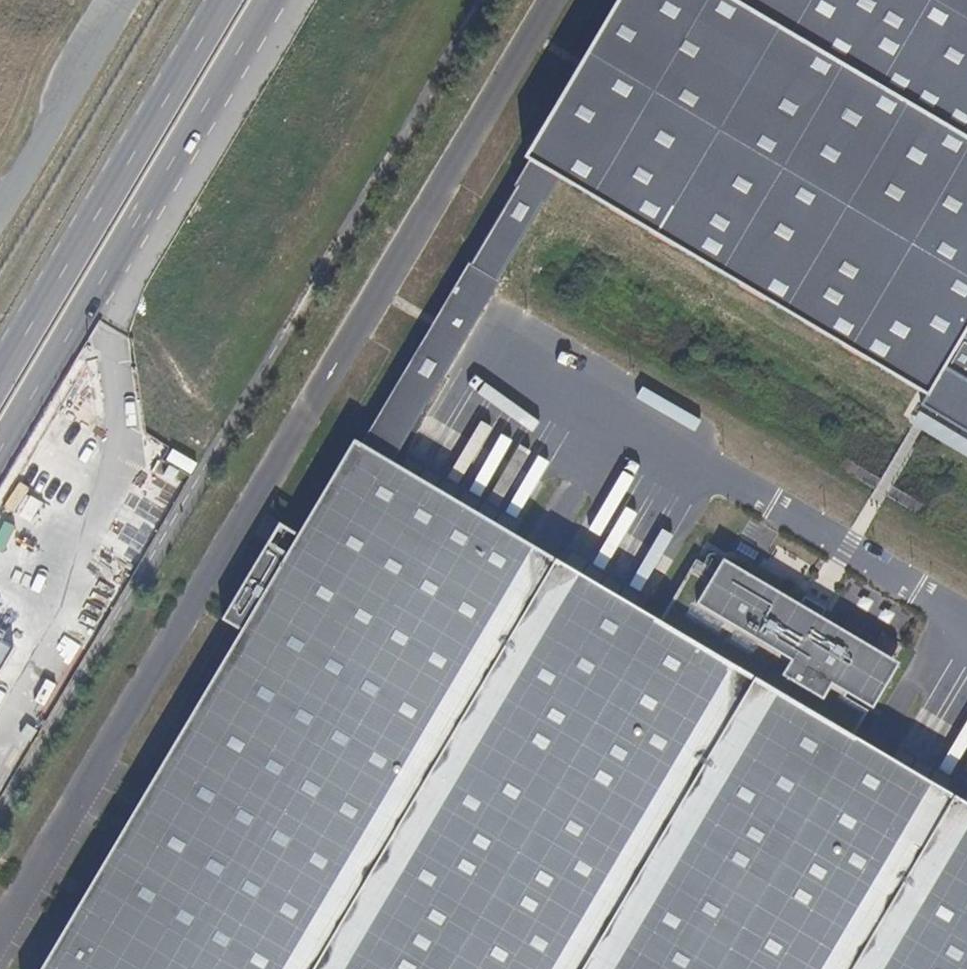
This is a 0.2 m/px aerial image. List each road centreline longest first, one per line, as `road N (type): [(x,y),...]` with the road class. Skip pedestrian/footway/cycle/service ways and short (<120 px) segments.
road 1 (primary): [(0,451),(269,0)]
road 2 (primary): [(221,0),(0,373)]

